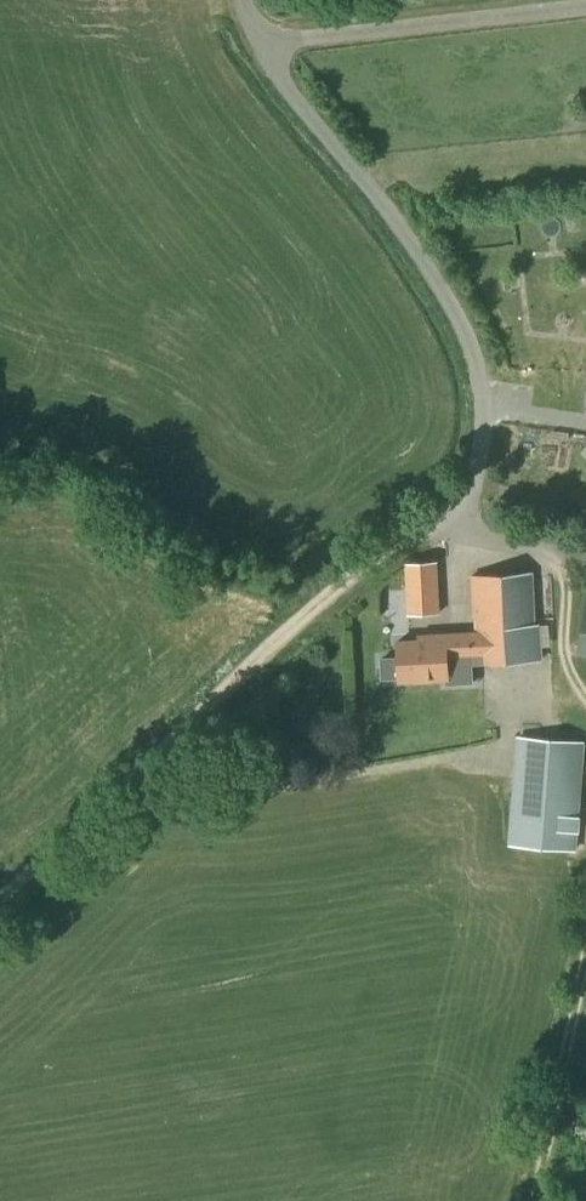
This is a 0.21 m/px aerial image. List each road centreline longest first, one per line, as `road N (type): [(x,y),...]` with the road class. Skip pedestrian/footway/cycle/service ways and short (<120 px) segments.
road 1 (unclassified): [(450,516),(473,489),(480,455),(483,411),(470,343),(400,223),(284,80),(247,0)]
road 2 (track): [(0,895),(356,570),(450,516)]

